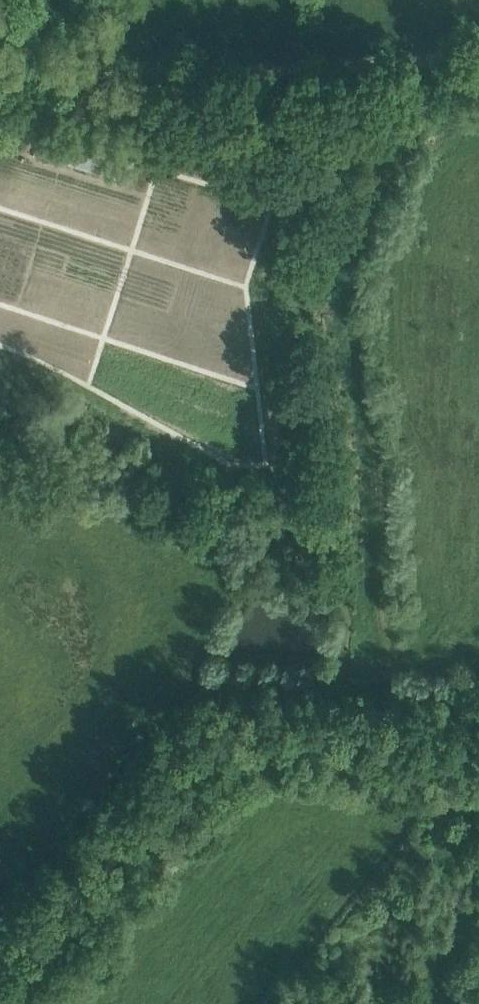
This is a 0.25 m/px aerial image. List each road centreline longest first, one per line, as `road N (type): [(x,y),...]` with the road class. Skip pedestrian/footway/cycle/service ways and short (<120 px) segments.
road 1 (unclassified): [(478,57),(209,70),(105,67),(0,34)]

